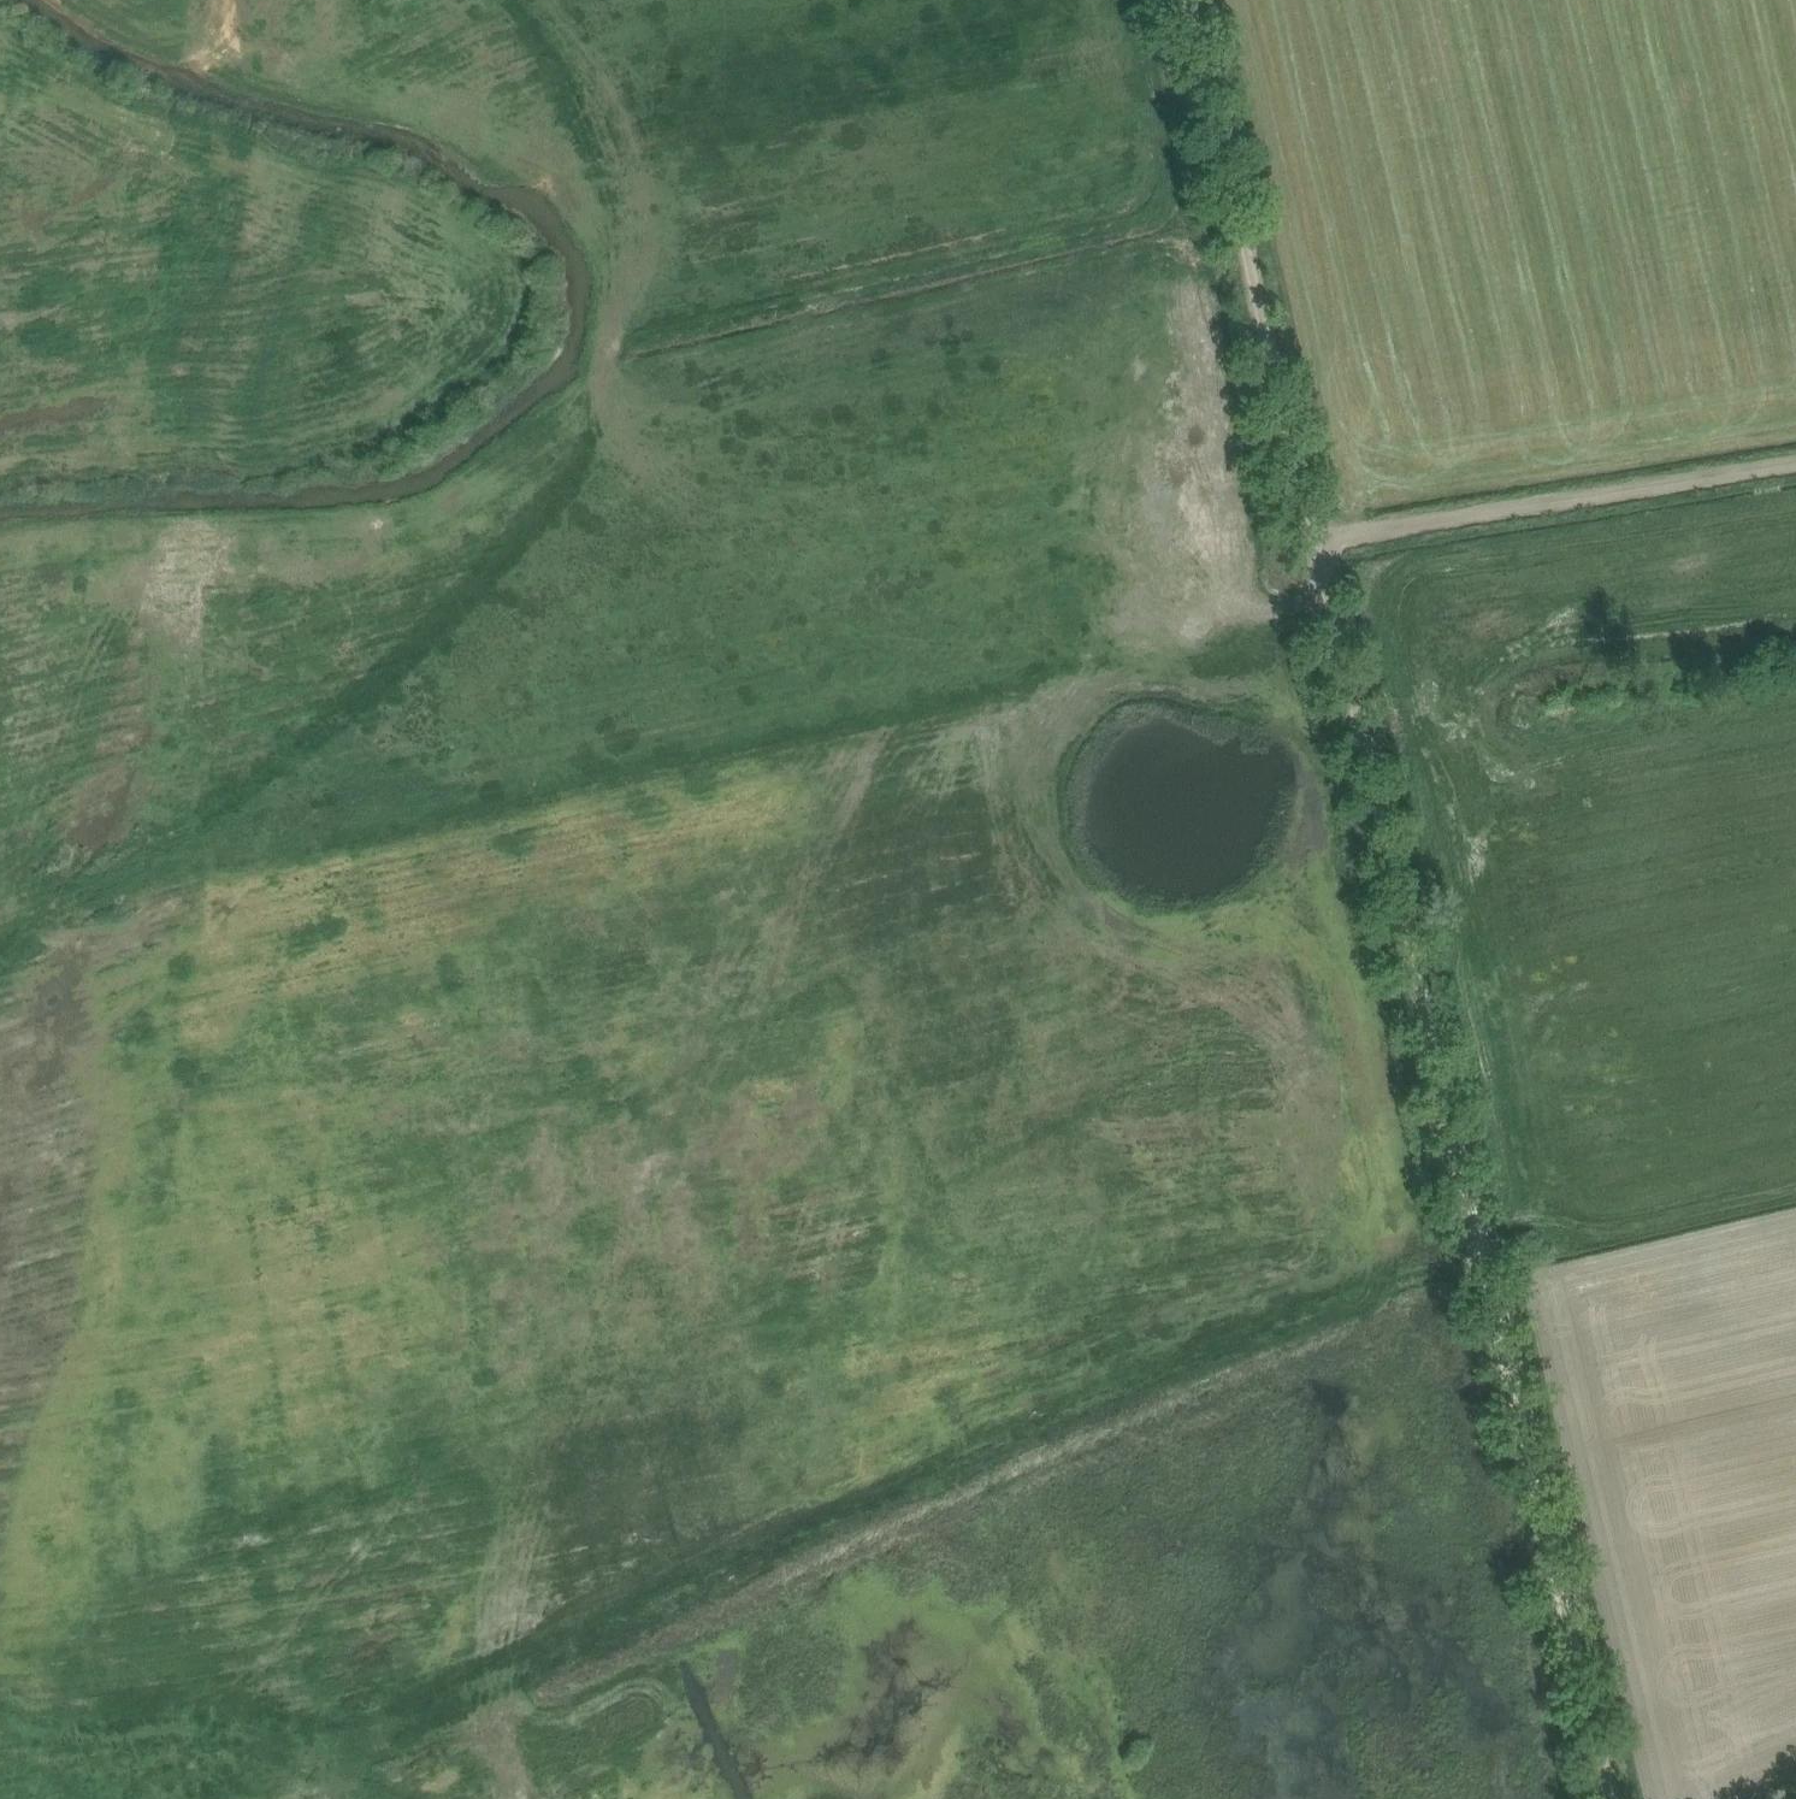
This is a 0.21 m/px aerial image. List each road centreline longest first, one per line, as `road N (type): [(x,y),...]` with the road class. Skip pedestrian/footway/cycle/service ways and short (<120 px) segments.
road 1 (track): [(1196,0),(1620,1798)]
road 2 (track): [(1326,544),(1795,464)]

